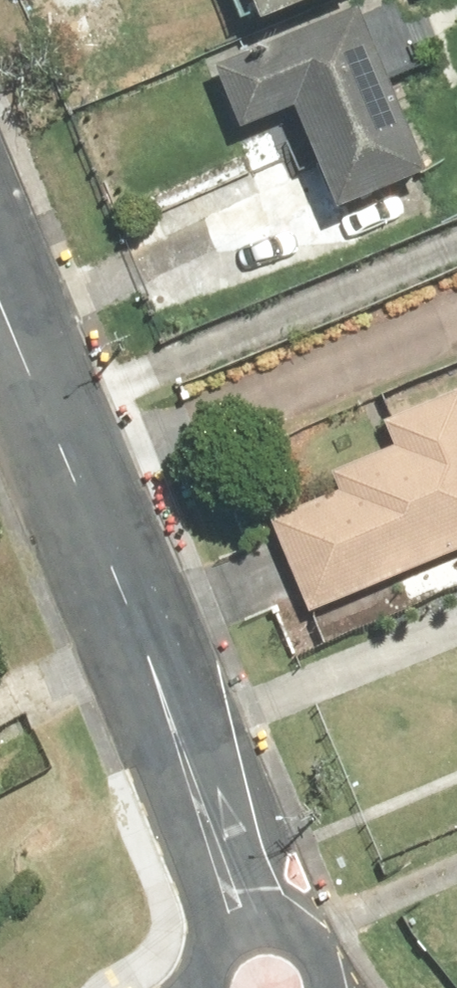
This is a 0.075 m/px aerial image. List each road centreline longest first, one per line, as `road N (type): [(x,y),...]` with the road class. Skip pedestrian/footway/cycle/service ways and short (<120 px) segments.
road 1 (residential): [(259,911),(76,477)]
road 2 (residential): [(76,477),(456,319)]
road 3 (residential): [(76,477),(0,299)]
road 4 (residential): [(259,911),(302,913),(321,923),(346,958),(349,987)]

